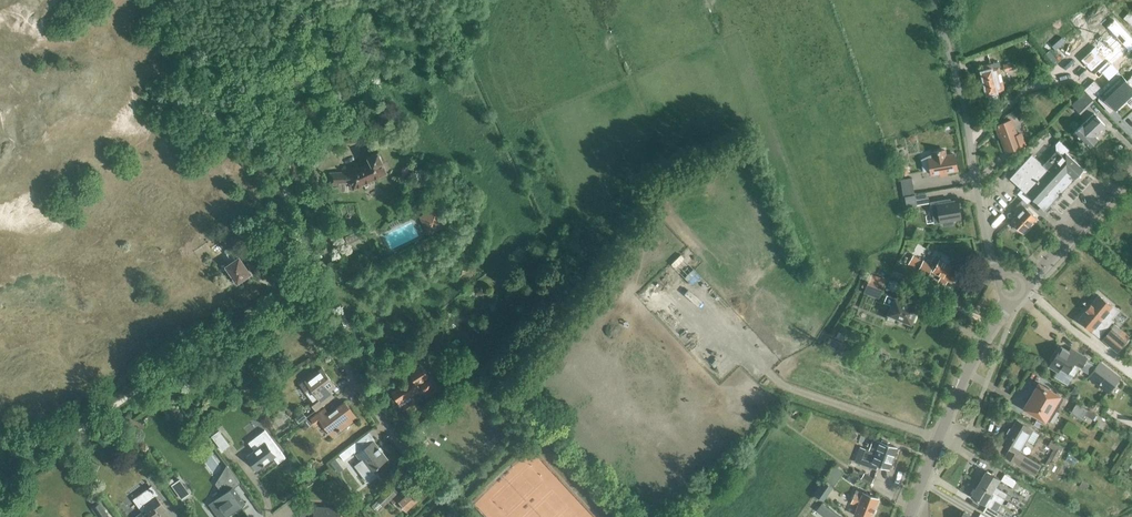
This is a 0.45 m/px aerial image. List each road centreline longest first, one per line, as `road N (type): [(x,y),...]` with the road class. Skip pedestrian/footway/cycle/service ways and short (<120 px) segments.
road 1 (residential): [(458,516),(290,286)]
road 2 (unclassified): [(997,272),(937,0)]
road 3 (tertiary): [(909,516),(966,373),(1012,297)]
road 4 (tertiary): [(1033,275),(1131,161)]

